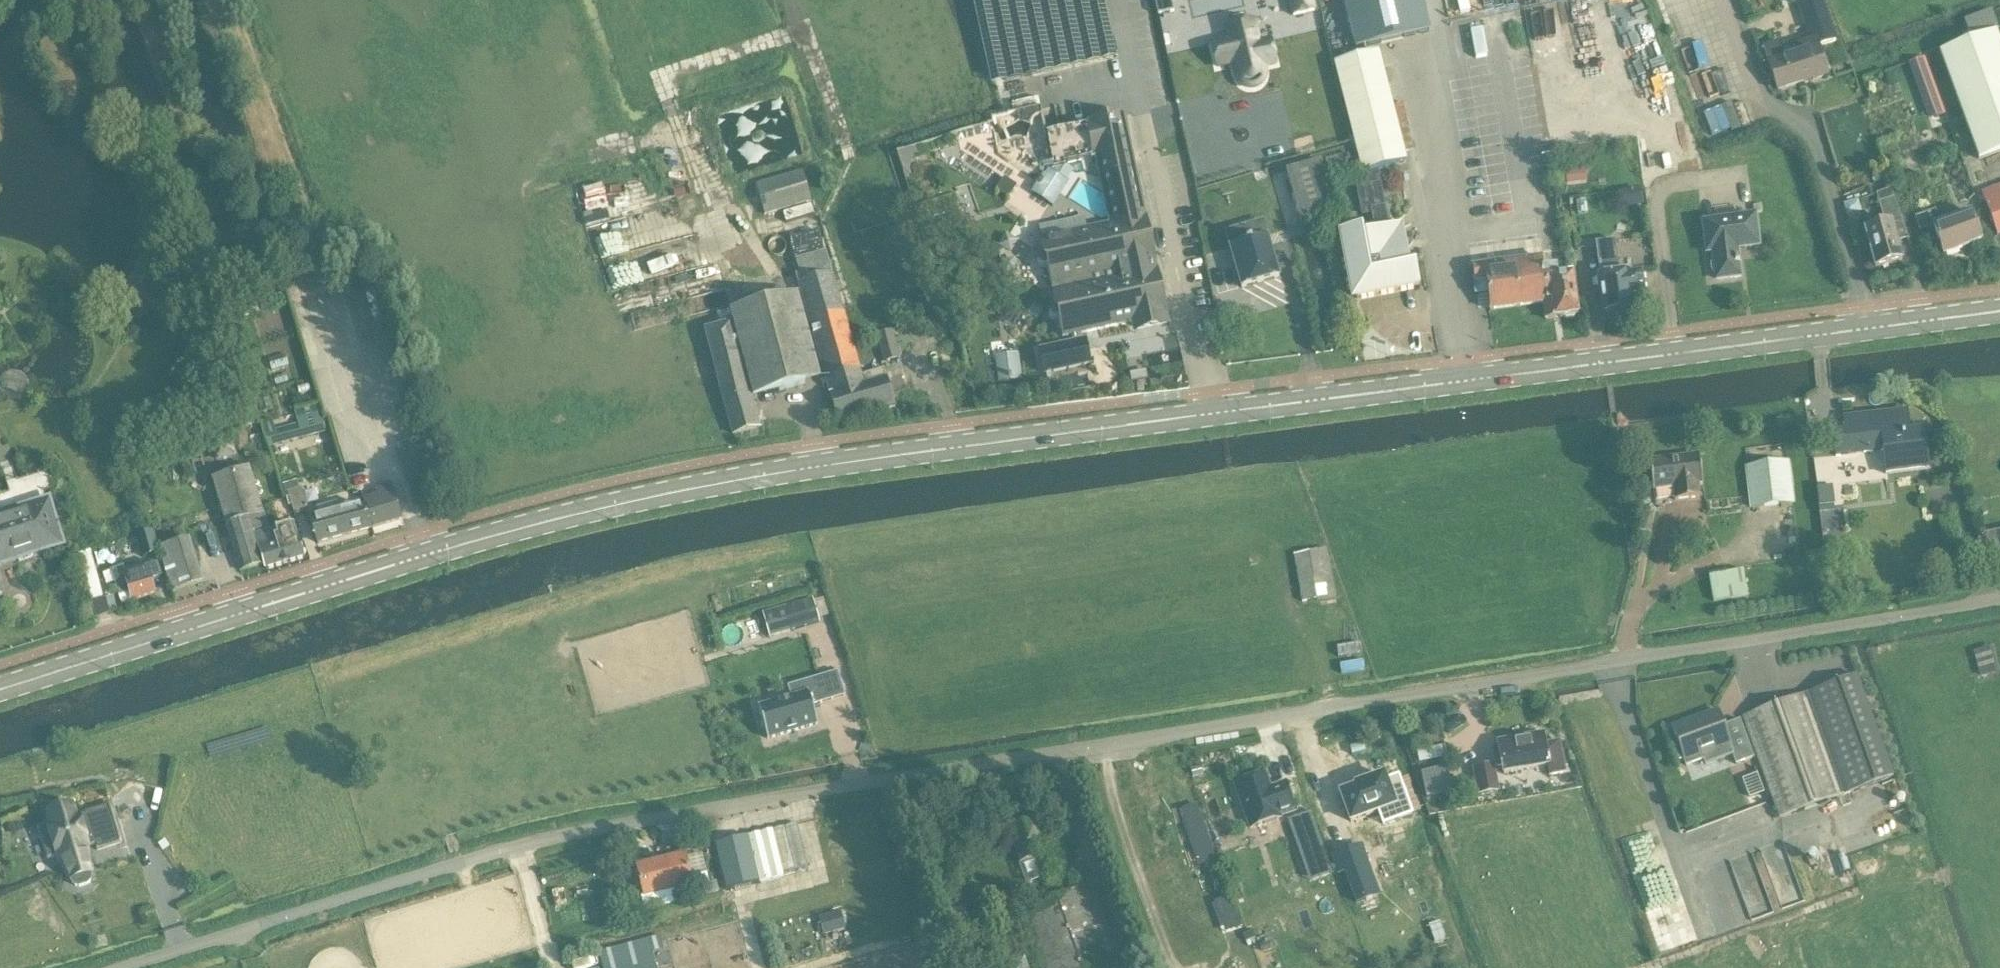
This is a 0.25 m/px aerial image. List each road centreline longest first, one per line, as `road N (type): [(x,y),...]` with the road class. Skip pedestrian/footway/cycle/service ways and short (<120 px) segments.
road 1 (tertiary): [(0,690),(419,558),(737,480),(1999,309)]
road 2 (unclassified): [(128,967),(511,850),(623,825),(1999,599)]

